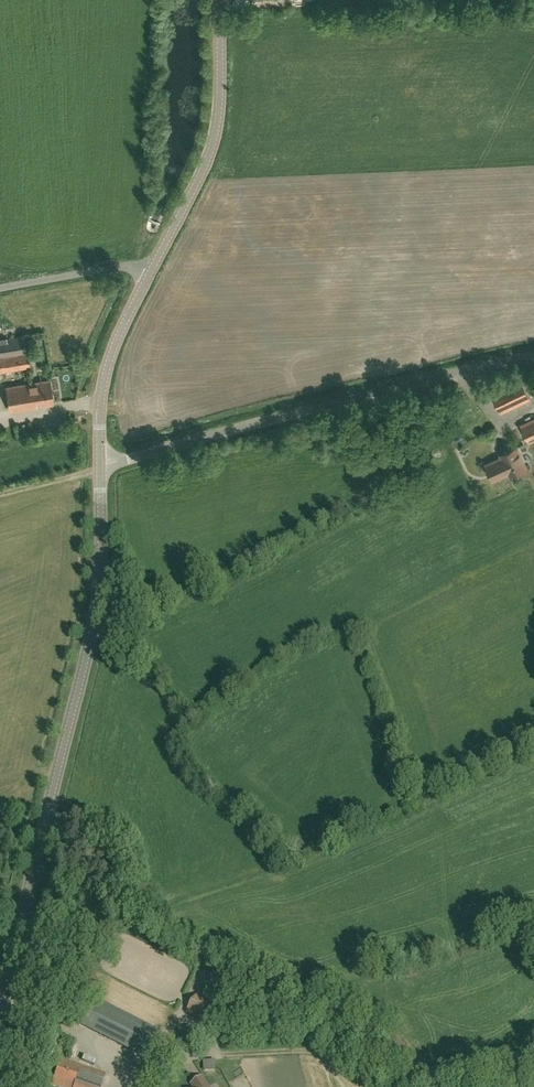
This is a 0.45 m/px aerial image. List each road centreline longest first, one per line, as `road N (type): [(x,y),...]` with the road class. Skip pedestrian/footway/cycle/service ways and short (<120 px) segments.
road 1 (tertiary): [(0,1015),(92,633),(100,467)]
road 2 (unclassified): [(100,467),(533,357)]
road 3 (tertiary): [(153,266),(218,128),(219,0)]
road 4 (tertiary): [(100,467),(112,352),(153,266)]
road 5 (unclassified): [(0,289),(153,266)]

